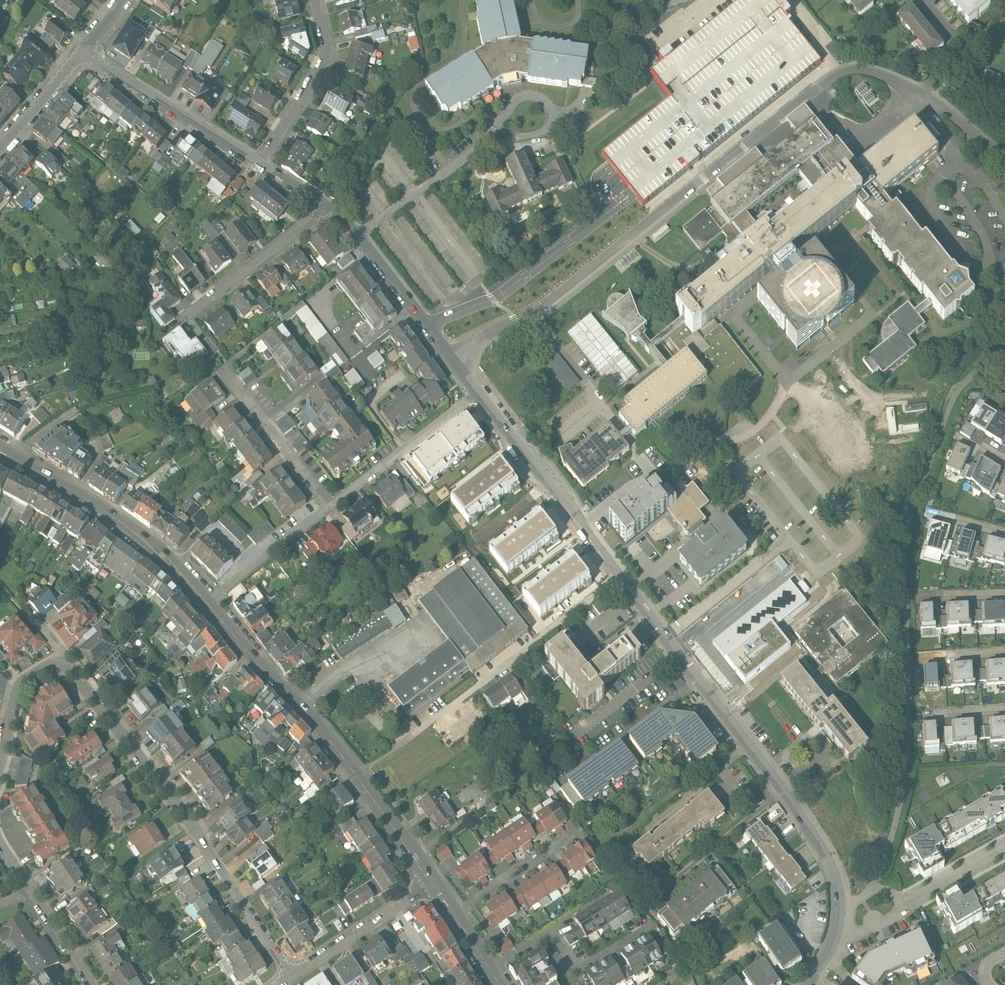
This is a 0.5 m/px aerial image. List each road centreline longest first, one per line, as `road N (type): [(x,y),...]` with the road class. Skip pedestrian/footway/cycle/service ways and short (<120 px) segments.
road 1 (residential): [(479,392),(791,802),(836,877),(843,914)]
road 2 (unclassified): [(533,314),(842,73),(865,69),(899,82),(1004,156)]
road 3 (residential): [(292,976),(191,823),(62,665)]
road 4 (tertiary): [(208,603),(327,735),(432,882)]
road 5 (tertiary): [(0,452),(111,514),(208,603)]
road 6 (residential): [(88,52),(266,163)]
road 7 (residential): [(332,207),(453,358)]
road 8 (residential): [(328,510),(479,392)]
road 9 (residential): [(332,207),(185,323)]
road 10 (residential): [(320,0),(328,54),(266,163)]
road 11 (residential): [(328,510),(221,367)]
road 12 (residential): [(292,976),(432,882)]
road 13 (residential): [(208,603),(328,510)]
road 14 (residential): [(453,914),(577,833)]
road 15 (residential): [(0,149),(88,52)]
road 16 (residential): [(62,665),(23,682),(0,762)]

